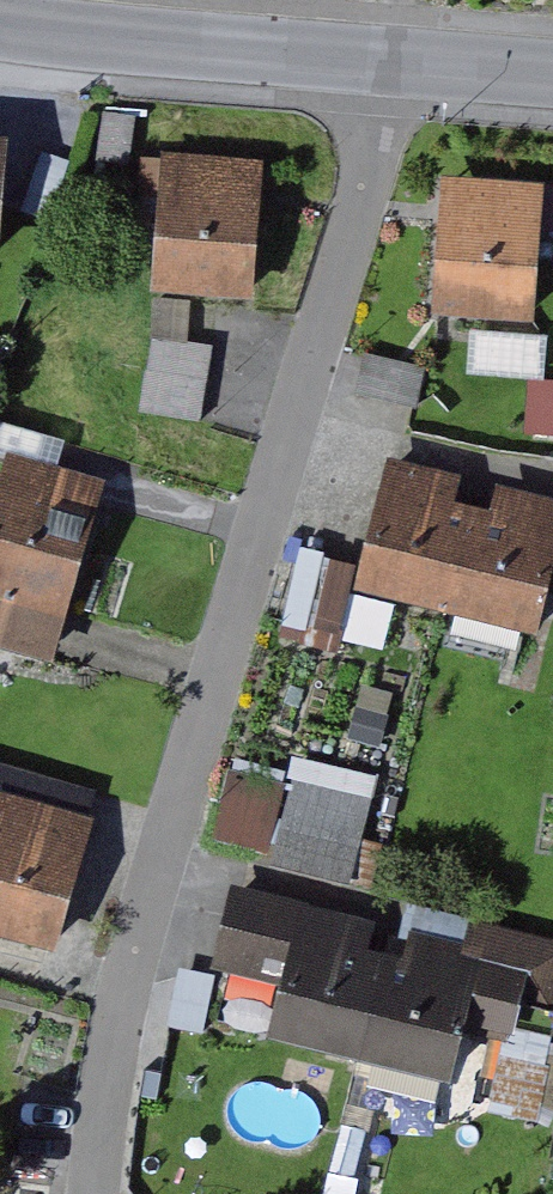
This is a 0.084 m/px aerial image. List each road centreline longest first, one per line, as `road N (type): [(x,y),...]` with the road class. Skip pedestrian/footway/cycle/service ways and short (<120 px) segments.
road 1 (residential): [(114,1193),(141,941),(398,57)]
road 2 (tertiary): [(398,57),(0,17)]
road 3 (tertiary): [(552,71),(398,57)]

